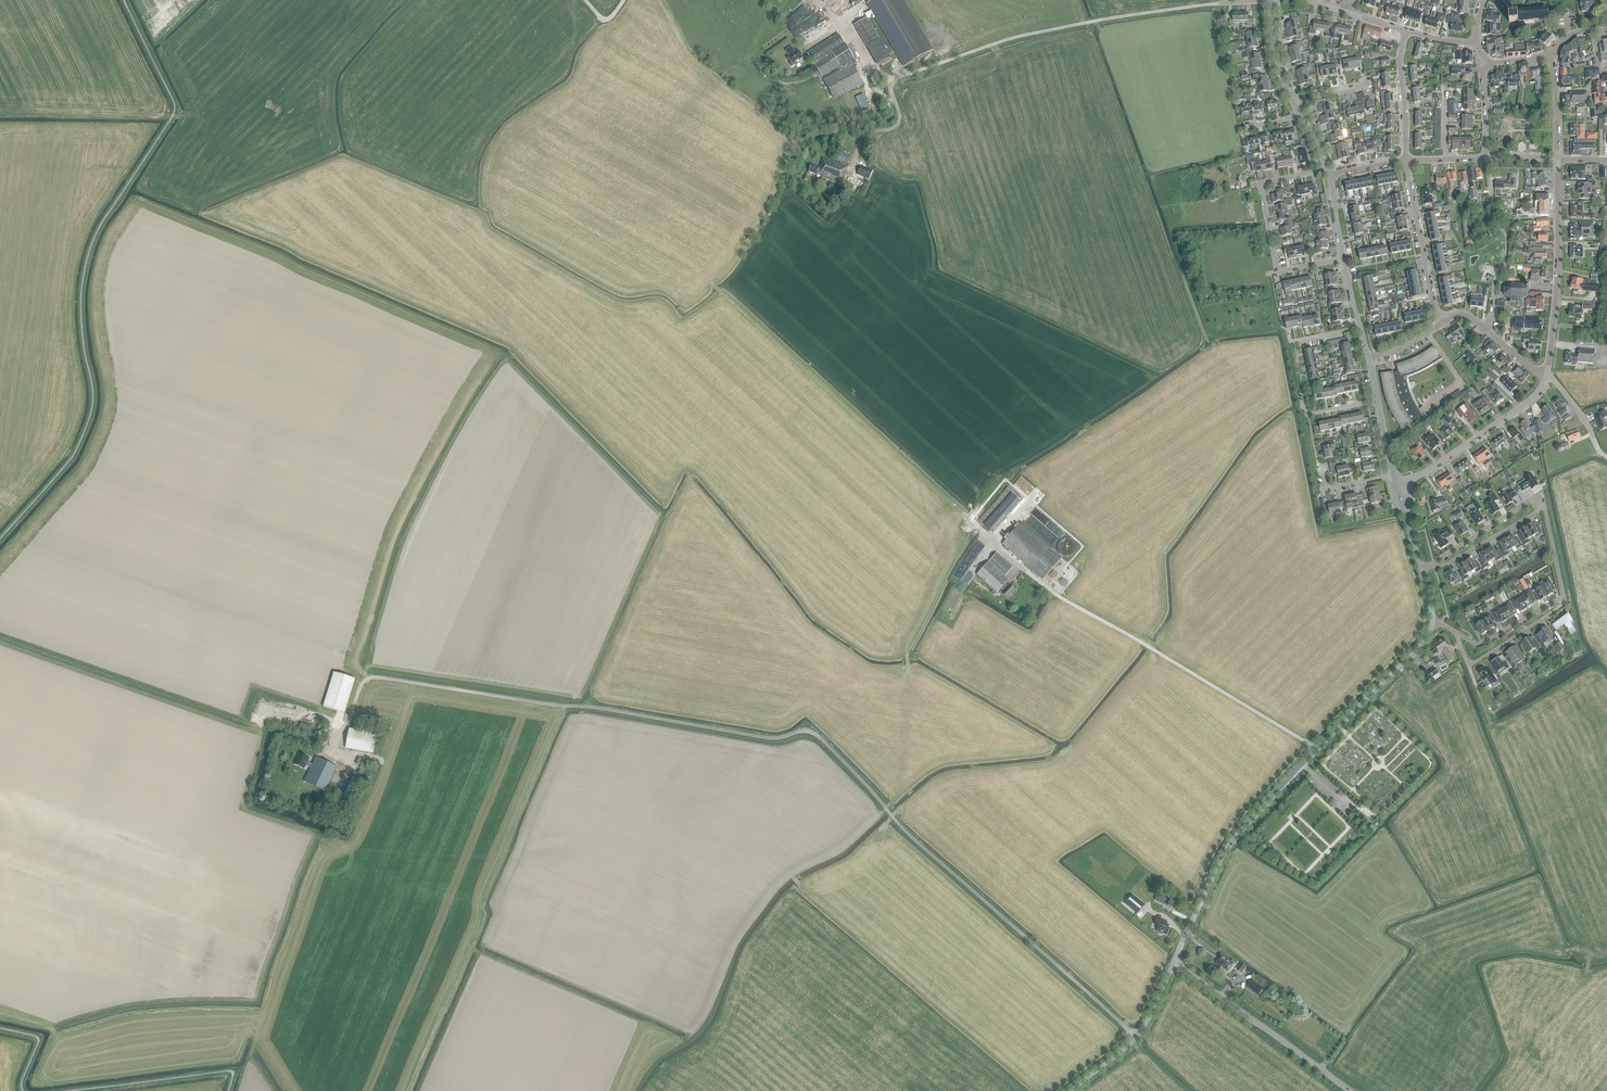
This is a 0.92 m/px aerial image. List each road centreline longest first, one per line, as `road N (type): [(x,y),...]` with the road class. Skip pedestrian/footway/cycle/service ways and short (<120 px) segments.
road 1 (tertiary): [(1174,962),(1231,843),(1433,623)]
road 2 (unclassified): [(890,89),(1016,38),(1220,4)]
road 3 (tertiary): [(1351,1090),(1174,962)]
road 4 (residential): [(1548,377),(1557,160)]
road 5 (residential): [(1396,484),(1517,411),(1548,377)]
road 6 (tertiary): [(1067,1090),(1136,1037),(1174,962)]
road 7 (residential): [(1439,325),(1406,160)]
road 8 (residential): [(1456,632),(1469,667),(1563,605),(1563,597)]
road 9 (residential): [(1435,562),(1537,495),(1544,507)]
road 10 (residential): [(1406,160),(1399,61),(1408,31)]
road 11 (residential): [(1544,507),(1439,568),(1435,562)]
road 12 (residential): [(1456,632),(1481,644),(1563,597)]

